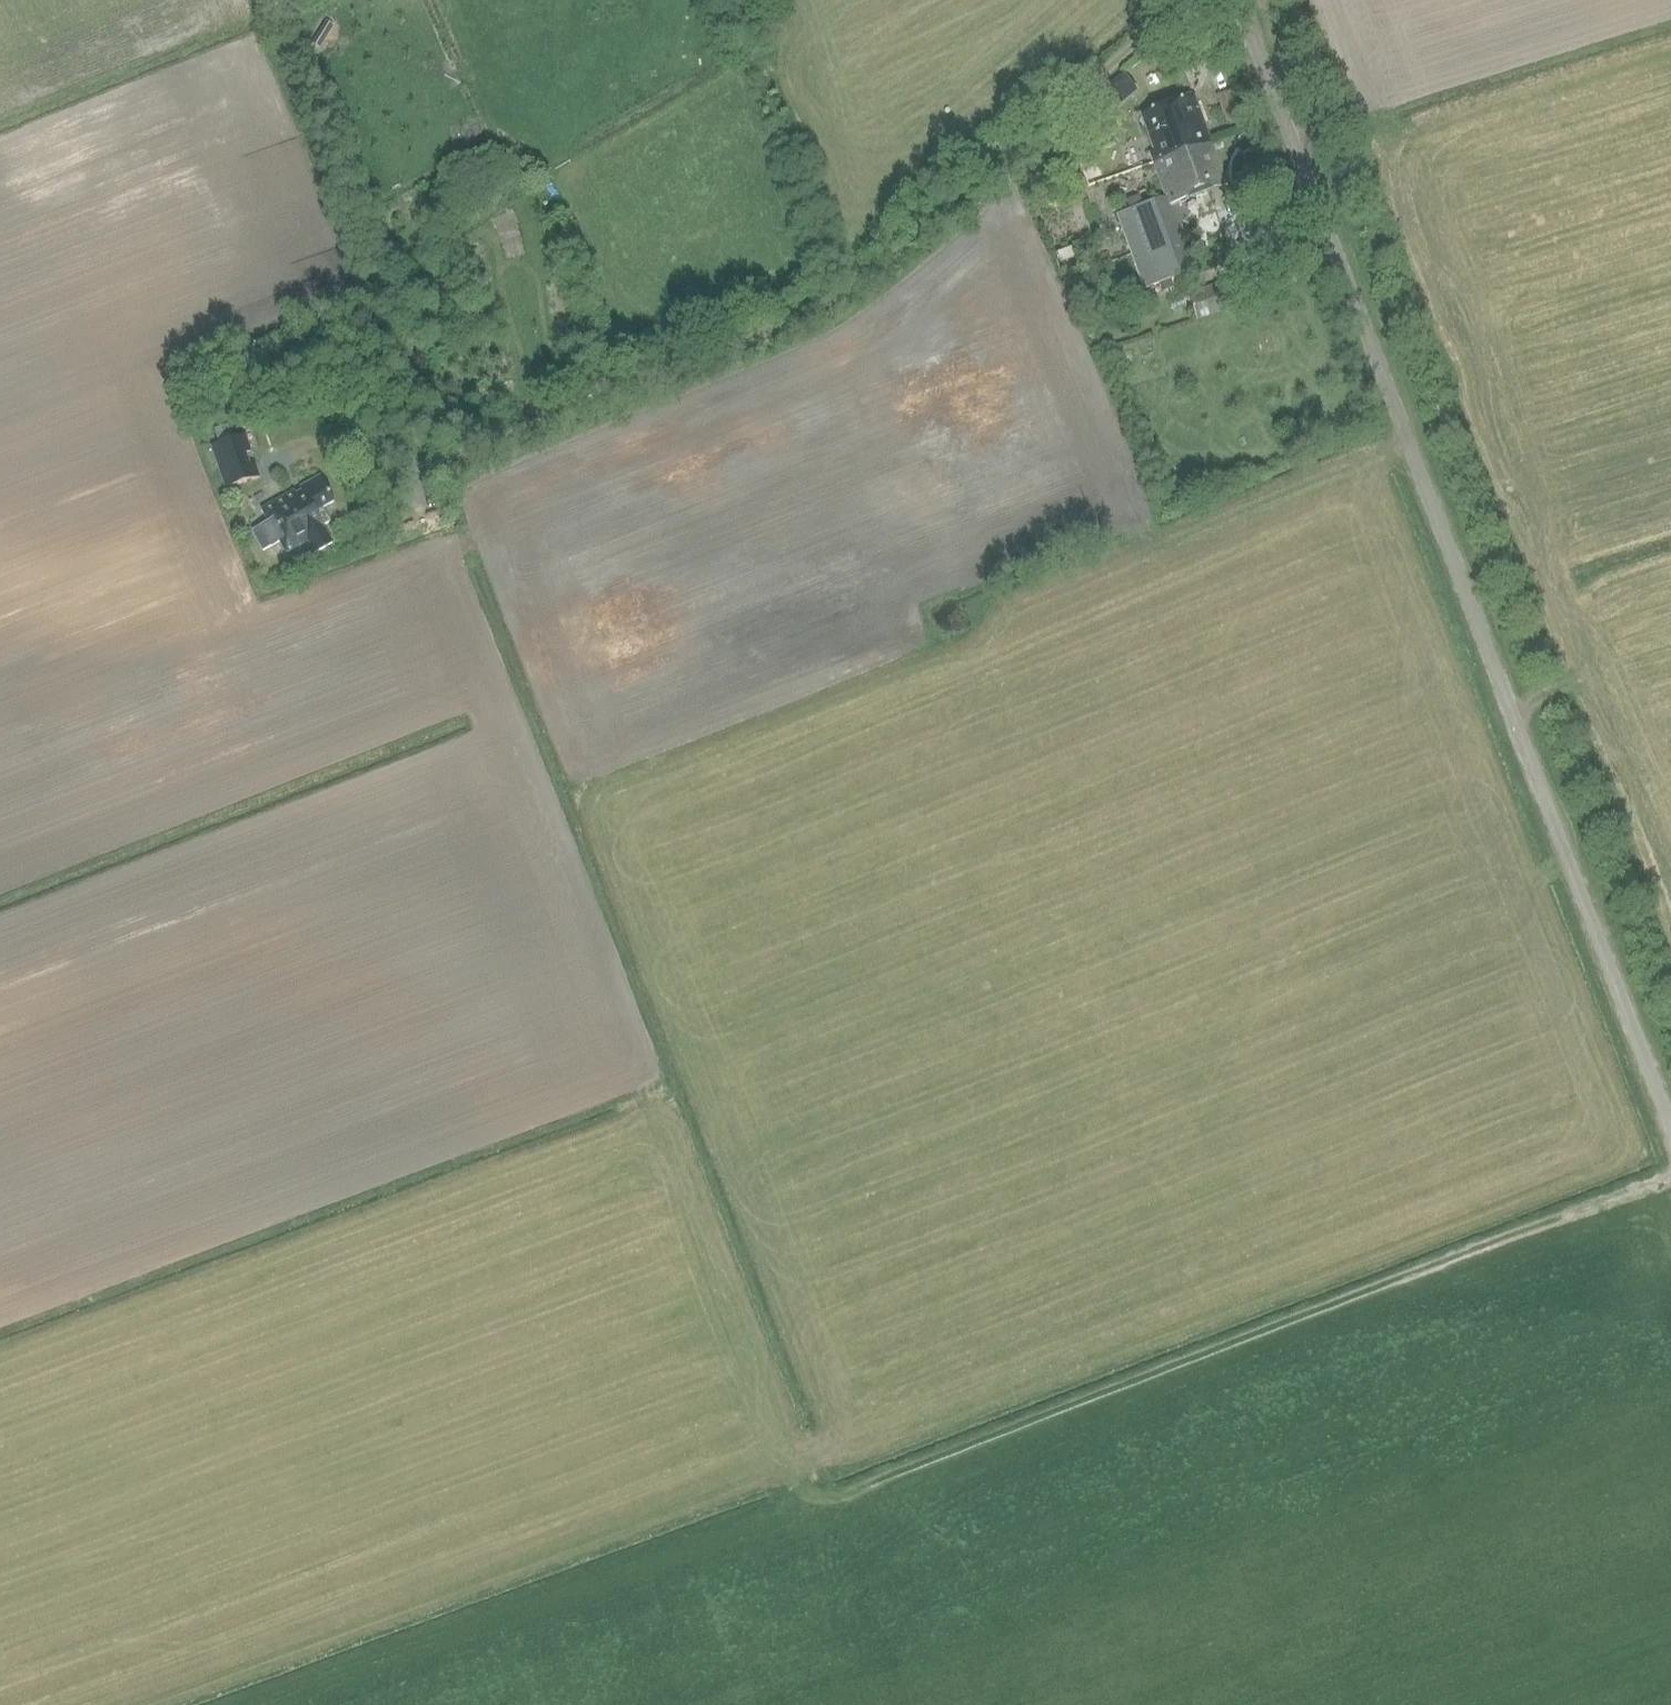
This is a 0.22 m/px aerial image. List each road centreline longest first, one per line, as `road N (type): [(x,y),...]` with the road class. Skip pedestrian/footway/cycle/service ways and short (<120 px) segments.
road 1 (unclassified): [(1670,1126),(1237,0)]
road 2 (track): [(1184,0),(838,291),(421,454)]

